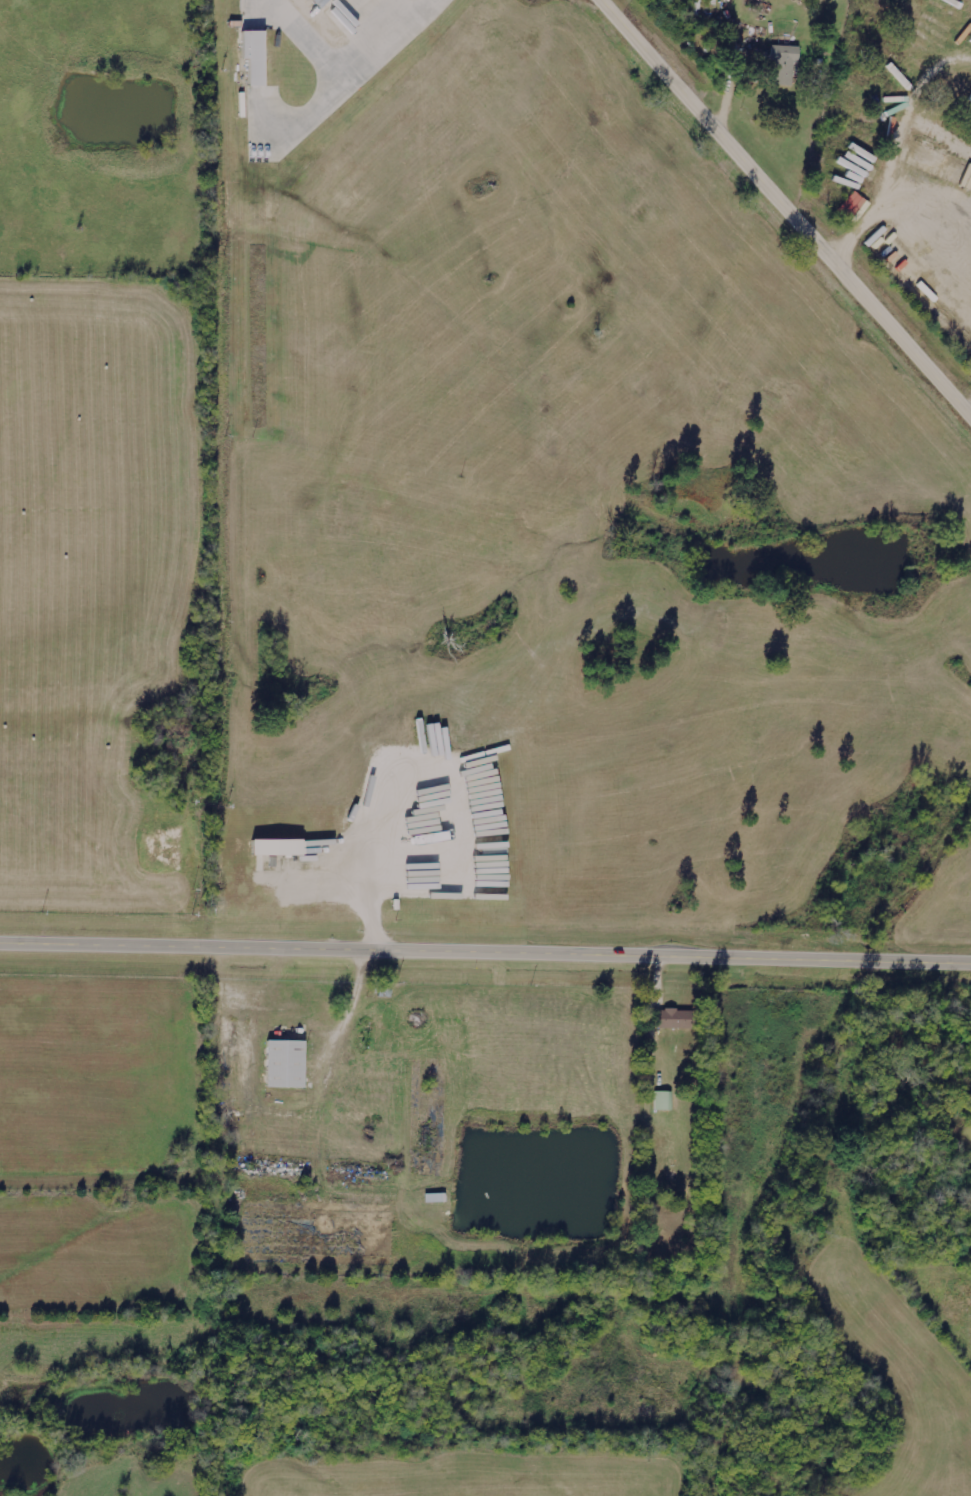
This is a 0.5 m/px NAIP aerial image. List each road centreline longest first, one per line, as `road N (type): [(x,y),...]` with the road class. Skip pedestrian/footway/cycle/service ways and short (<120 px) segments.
road 1 (tertiary): [(0,946),(970,966)]
road 2 (tertiary): [(970,418),(597,0)]

